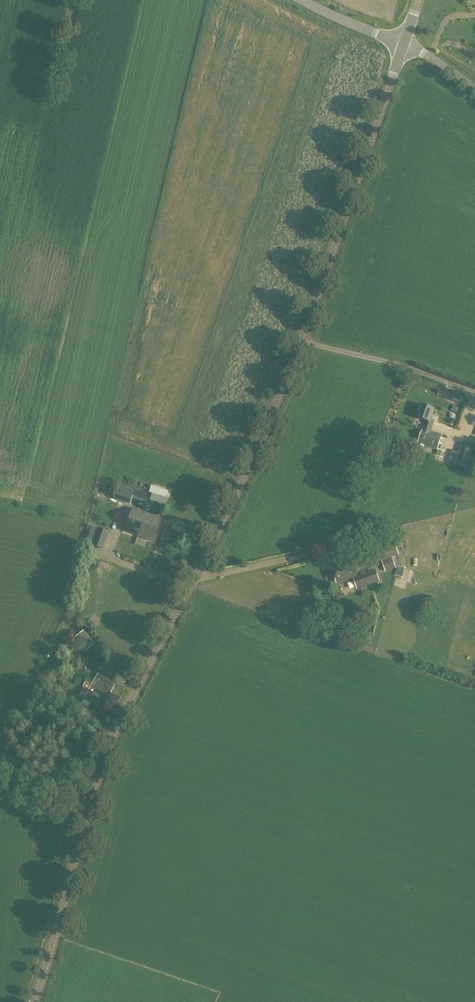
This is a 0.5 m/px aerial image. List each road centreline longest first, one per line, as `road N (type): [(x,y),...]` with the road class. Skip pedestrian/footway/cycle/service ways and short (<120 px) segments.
road 1 (unclassified): [(30,1001),(108,746),(273,413),(404,47)]

